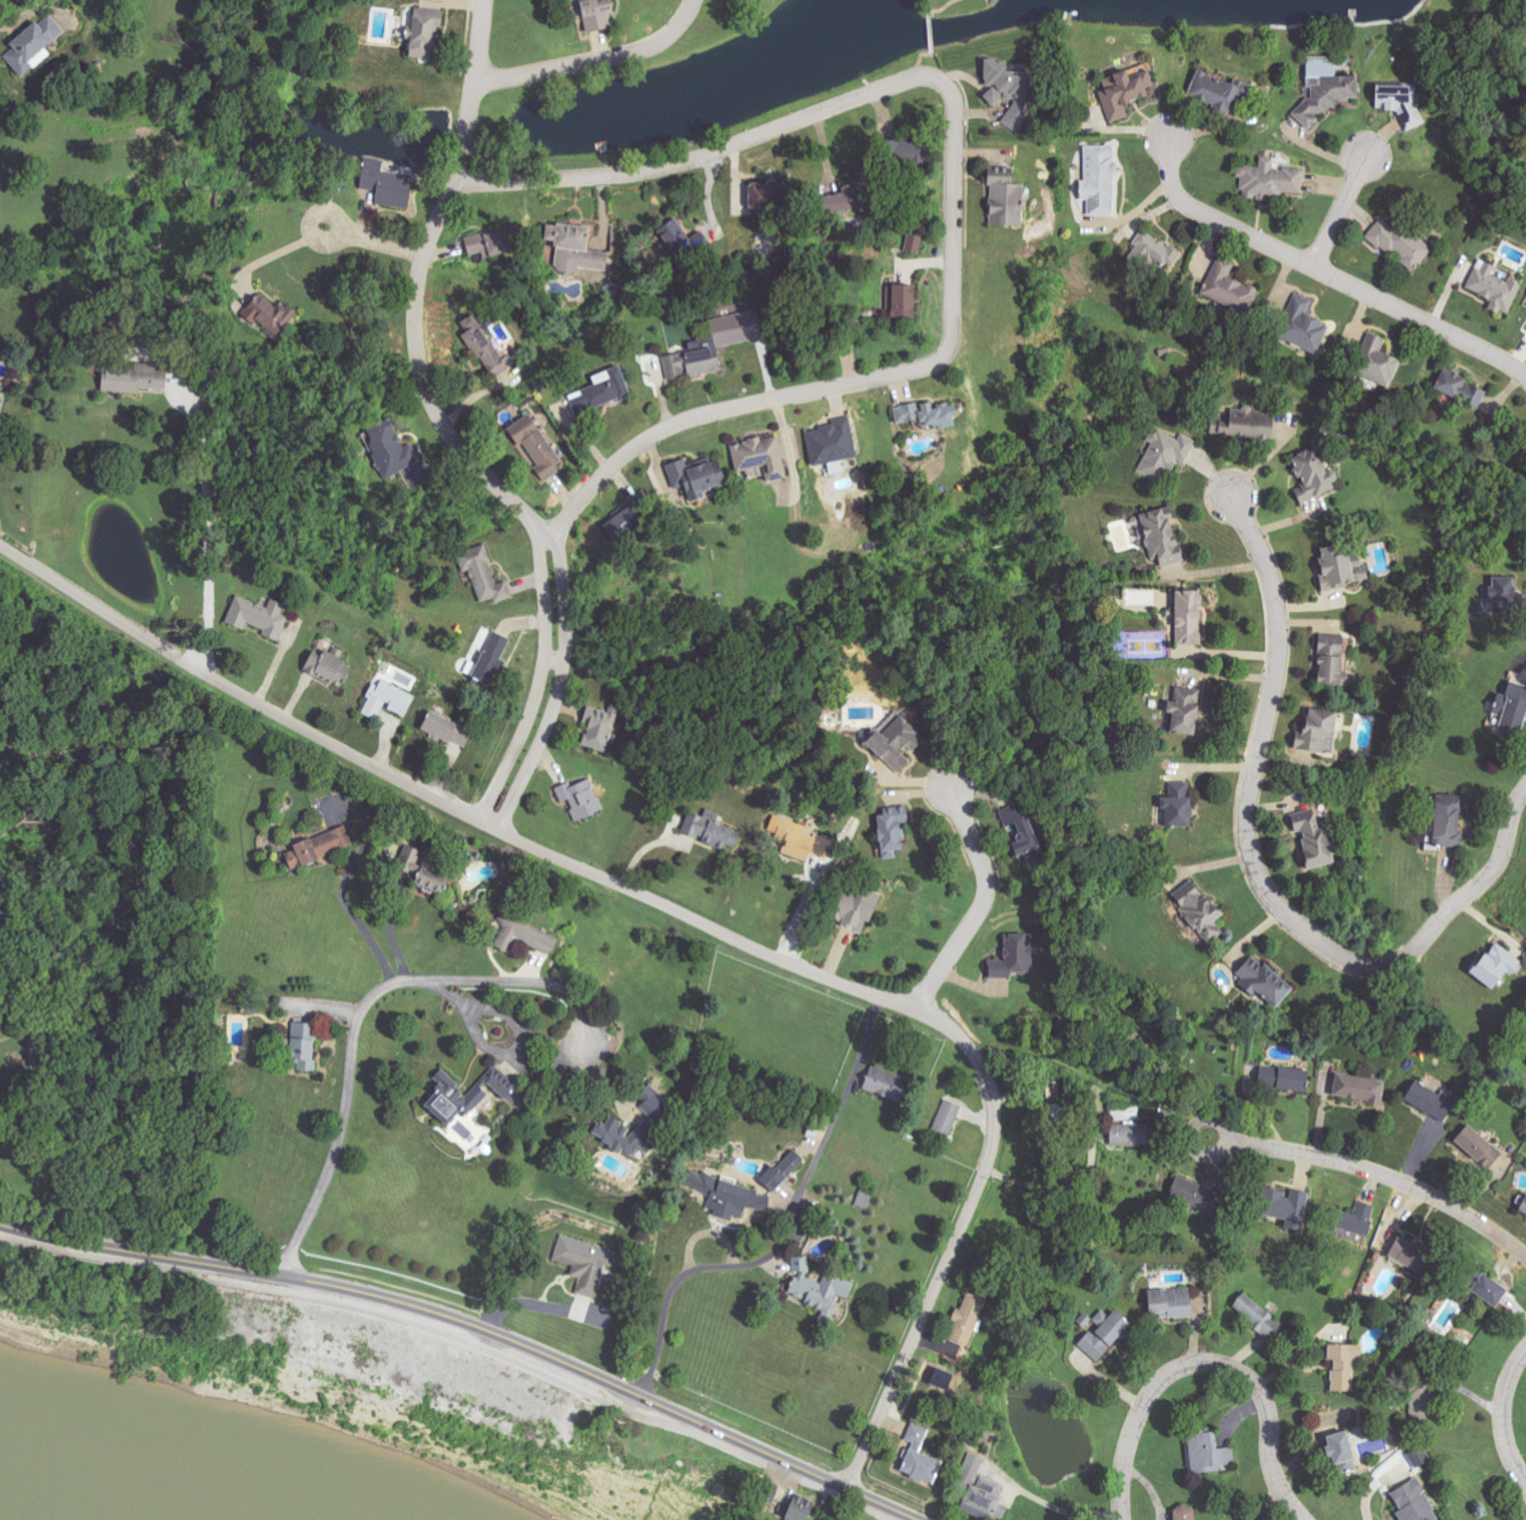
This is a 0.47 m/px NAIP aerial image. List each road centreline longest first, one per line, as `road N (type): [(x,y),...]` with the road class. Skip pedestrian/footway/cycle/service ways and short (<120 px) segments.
road 1 (residential): [(853,1491),(994,1144),(990,1084),(962,1037),(429,801),(0,545)]
road 2 (secondary): [(919,1519),(445,1314),(0,1222)]
road 3 (residential): [(489,823),(546,706),(557,660),(552,540),(451,435),(419,358),(415,309),(422,259),(460,182),(485,0)]
road 4 (residential): [(1525,791),(1512,810),(1502,861),(1404,962),(1385,969),(1348,963),(1273,903),(1257,875),(1246,822),(1277,671),(1279,622),(1261,549),(1229,483)]
road 5 (residential): [(279,1274),(337,1156),(352,1051),(371,998),(391,985),(425,980),(556,986),(581,1007),(586,1043)]
road 6 (residential): [(912,75),(644,172),(460,182)]
road 7 (residential): [(1525,380),(1187,204),(1173,183),(1172,140)]
road 8 (residential): [(552,540),(614,465),(696,416),(945,359)]
road 9 (residential): [(1123,1519),(1136,1419),(1167,1375),(1209,1362),(1240,1372),(1264,1398),(1274,1468),(1302,1519)]
road 10 (residential): [(1201,1147),(1354,1166),(1422,1192),(1525,1258)]
road 11 (residential): [(945,359),(956,112),(943,83),(912,75)]
road 12 (residential): [(914,1013),(989,886),(948,778)]
road 13 (residential): [(475,82),(639,53),(667,37),(696,0)]
road 14 (residential): [(1525,1486),(1502,1431),(1504,1392),(1525,1351)]
road 15 (residential): [(1315,266),(1367,157)]

